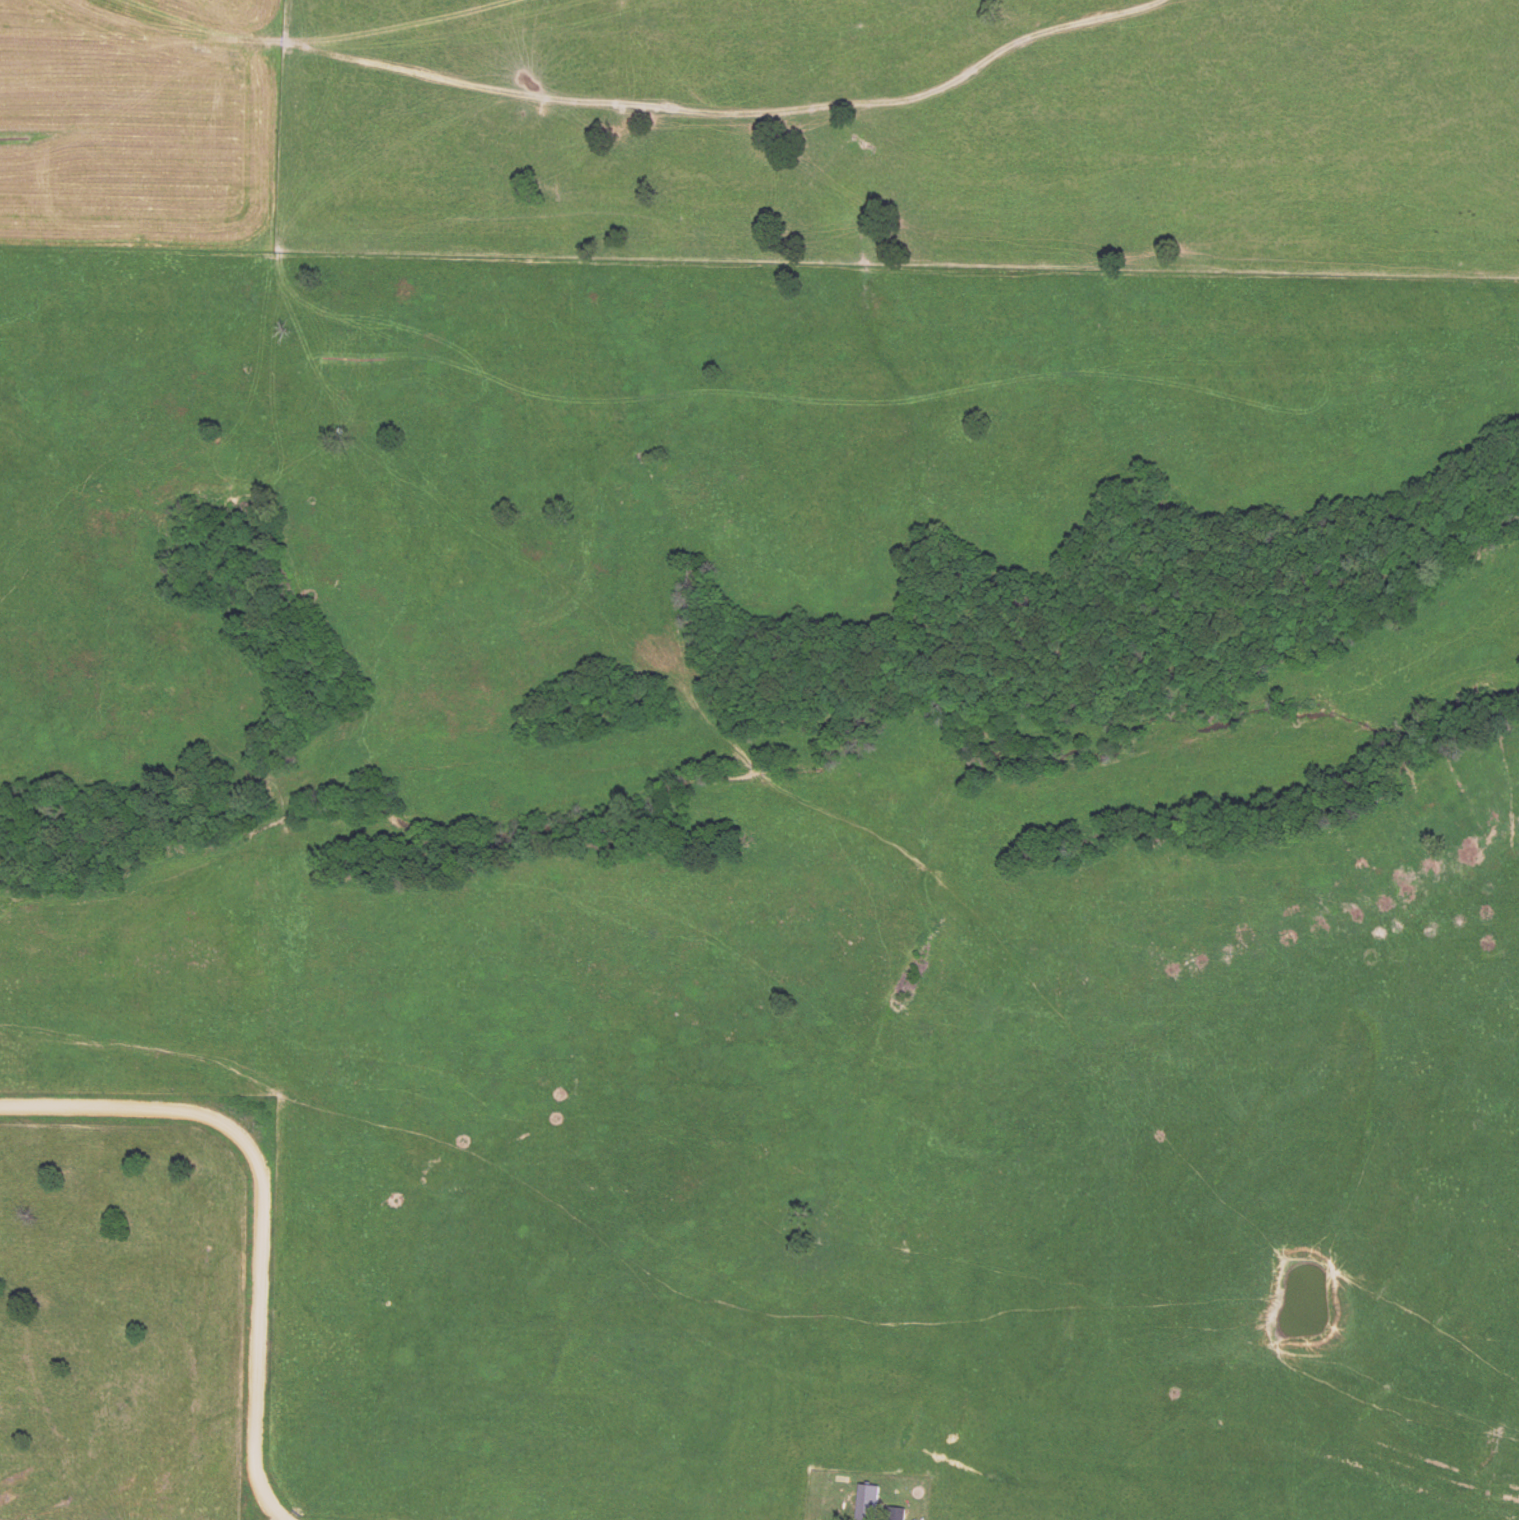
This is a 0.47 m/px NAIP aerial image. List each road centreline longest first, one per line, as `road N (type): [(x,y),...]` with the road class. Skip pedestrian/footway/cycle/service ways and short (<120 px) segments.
road 1 (residential): [(264,1519),(254,1499),(232,1228),(157,1158),(0,1152)]

